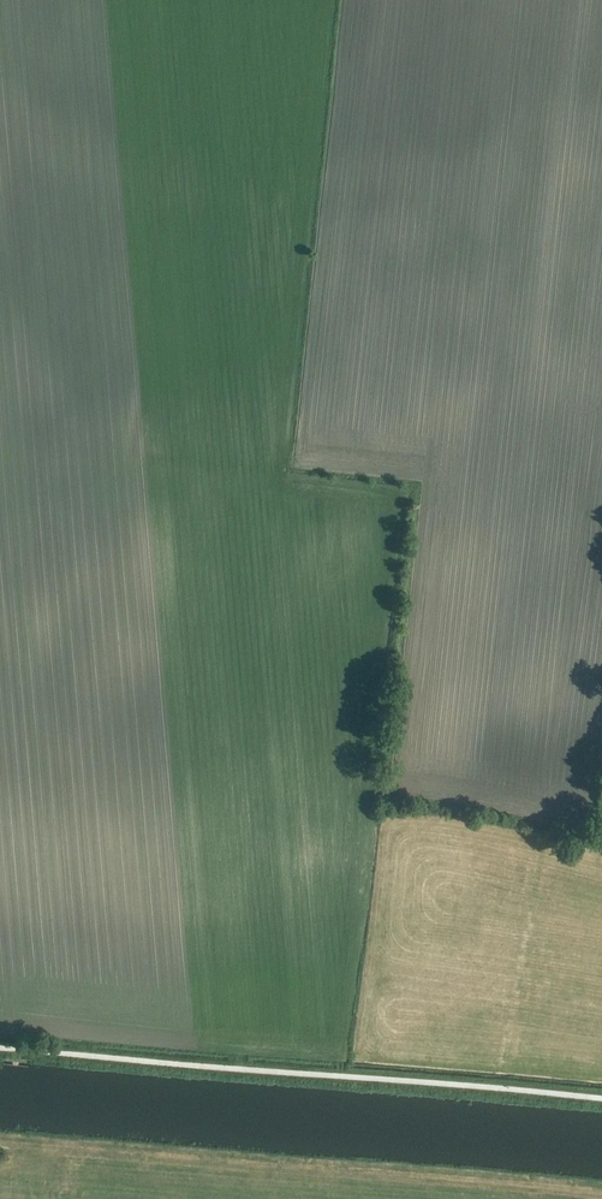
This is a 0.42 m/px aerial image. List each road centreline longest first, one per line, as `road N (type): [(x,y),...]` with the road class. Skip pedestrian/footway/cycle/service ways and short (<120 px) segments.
road 1 (track): [(0,1140),(601,1190)]

